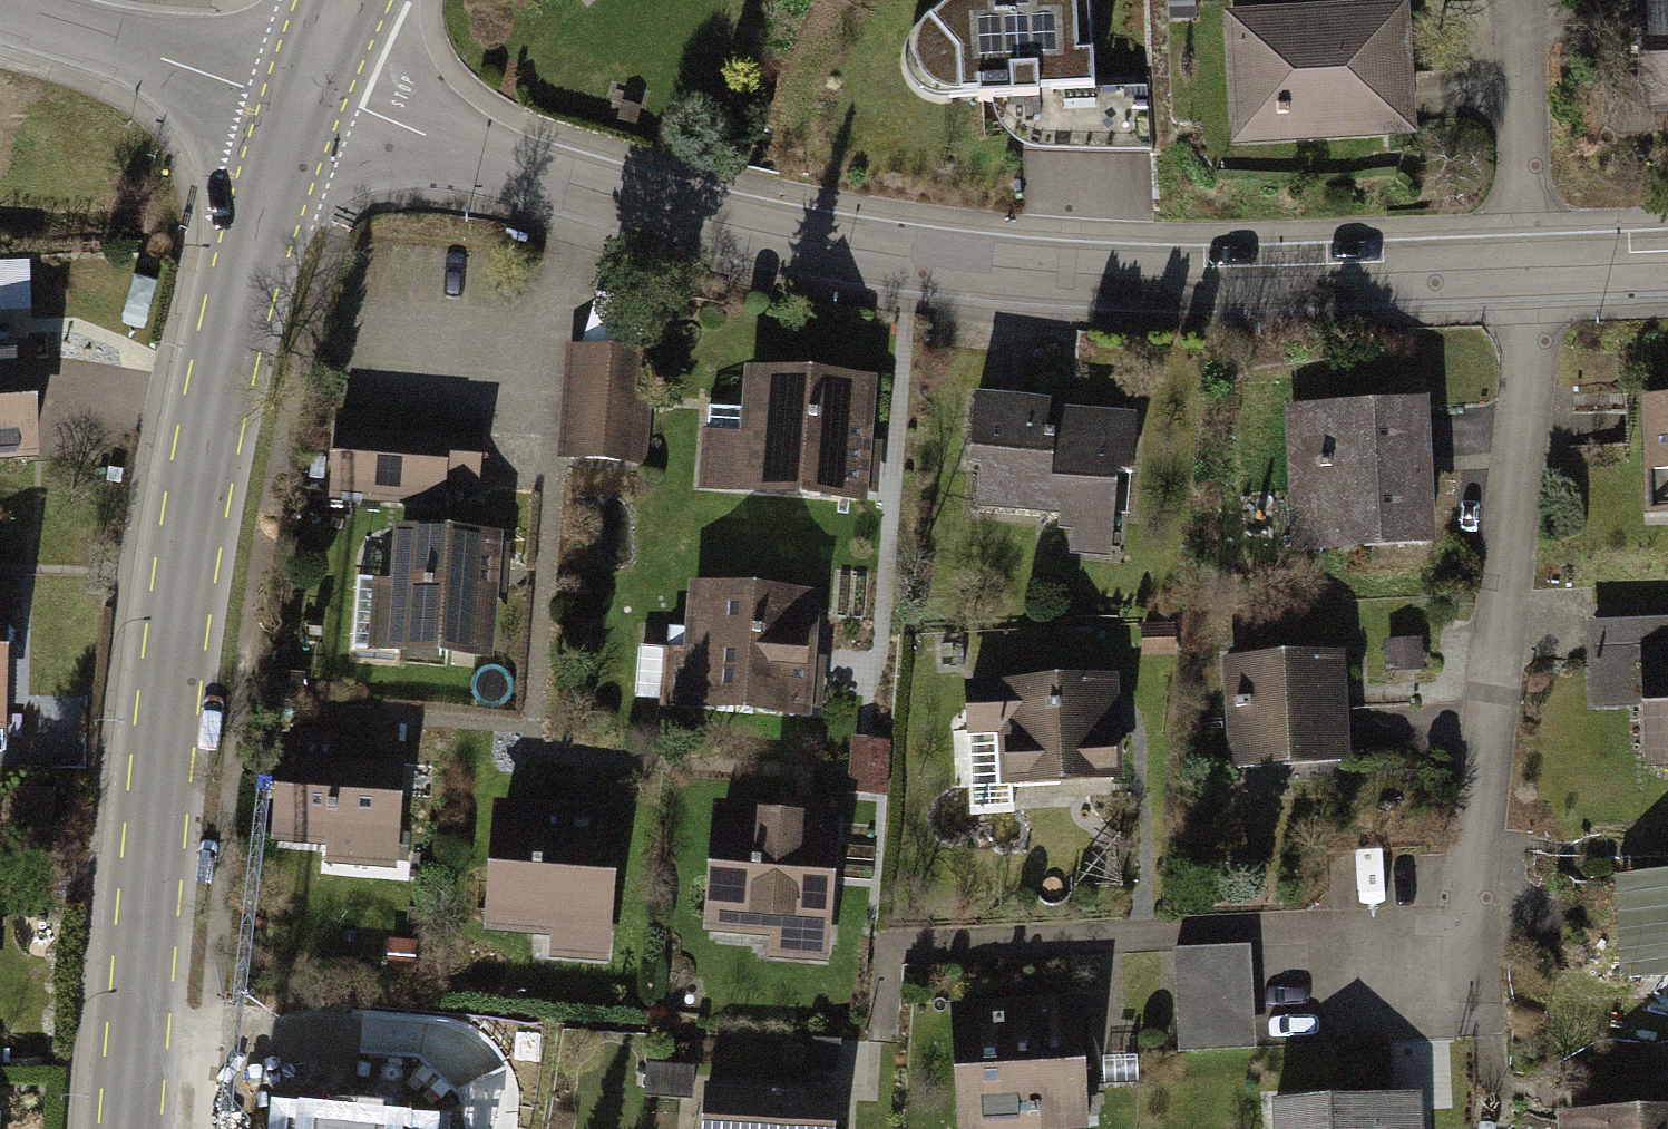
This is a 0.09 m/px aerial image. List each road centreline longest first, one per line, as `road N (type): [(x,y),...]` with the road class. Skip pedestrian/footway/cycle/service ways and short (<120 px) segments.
road 1 (residential): [(1537,264),(1161,290),(876,263),(610,201),(304,103)]
road 2 (secondary): [(304,103),(237,321),(187,566),(130,1128)]
road 3 (residential): [(1537,264),(1482,895),(1361,960)]
road 4 (residential): [(304,103),(0,8)]
road 5 (residential): [(1527,0),(1537,264)]
road 6 (residential): [(1667,260),(1537,264)]

